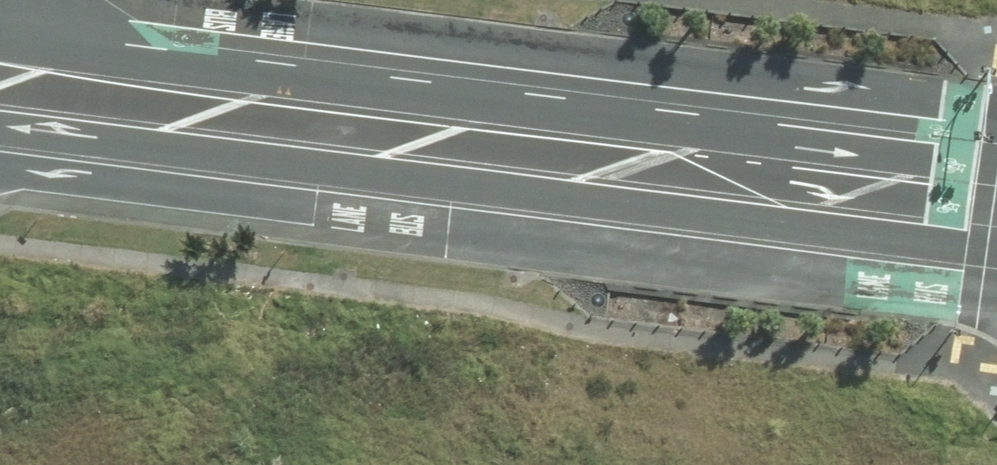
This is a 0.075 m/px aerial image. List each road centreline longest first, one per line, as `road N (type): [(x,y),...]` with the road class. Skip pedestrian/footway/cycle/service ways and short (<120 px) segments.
road 1 (unclassified): [(0,25),(996,161)]
road 2 (unclassified): [(996,269),(0,153)]

